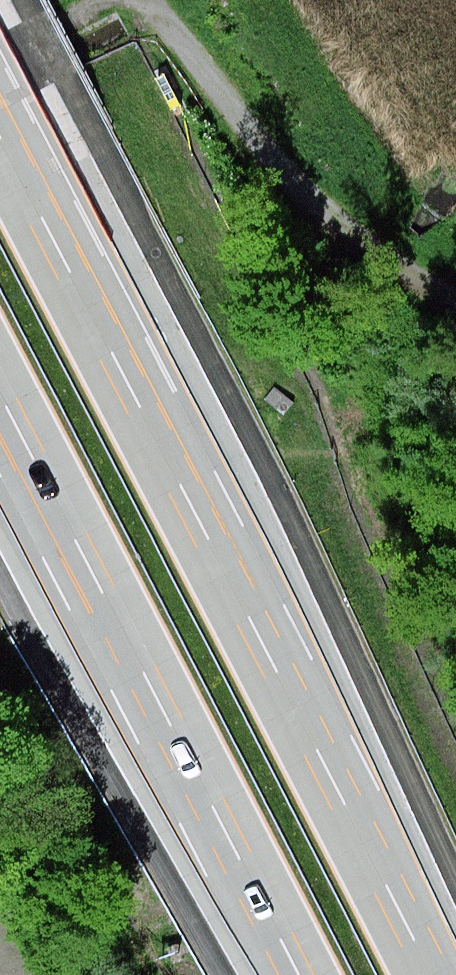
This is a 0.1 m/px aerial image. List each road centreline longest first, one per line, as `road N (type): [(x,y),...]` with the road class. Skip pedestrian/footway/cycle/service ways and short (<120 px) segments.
road 1 (motorway): [(429,974),(0,144)]
road 2 (motorway): [(0,399),(297,974)]
road 3 (track): [(146,0),(455,387)]

